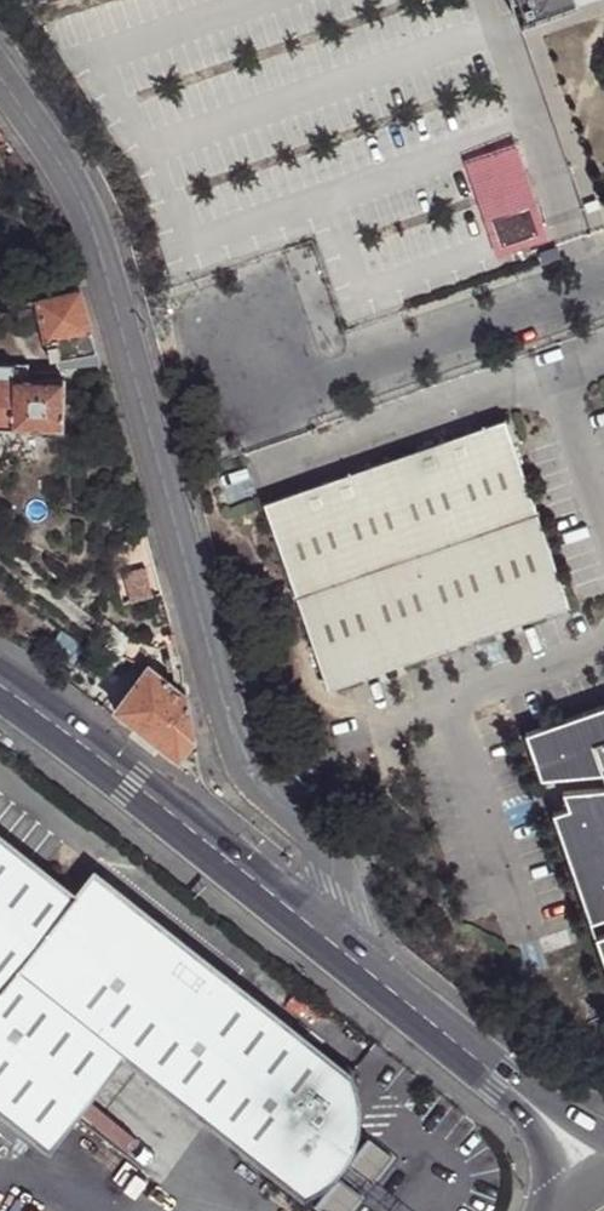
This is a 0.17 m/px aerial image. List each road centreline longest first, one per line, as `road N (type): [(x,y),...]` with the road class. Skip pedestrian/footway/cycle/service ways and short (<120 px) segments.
road 1 (unclassified): [(0,71),(87,203),(236,744),(248,775),(319,837),(332,859),(328,940)]
road 2 (unclassified): [(209,312),(233,380),(272,398),(603,282)]
road 3 (primary): [(0,682),(139,782),(328,940)]
road 4 (primary): [(328,940),(512,1084)]
road 5 (primary): [(512,1084),(548,1154),(560,1210)]

